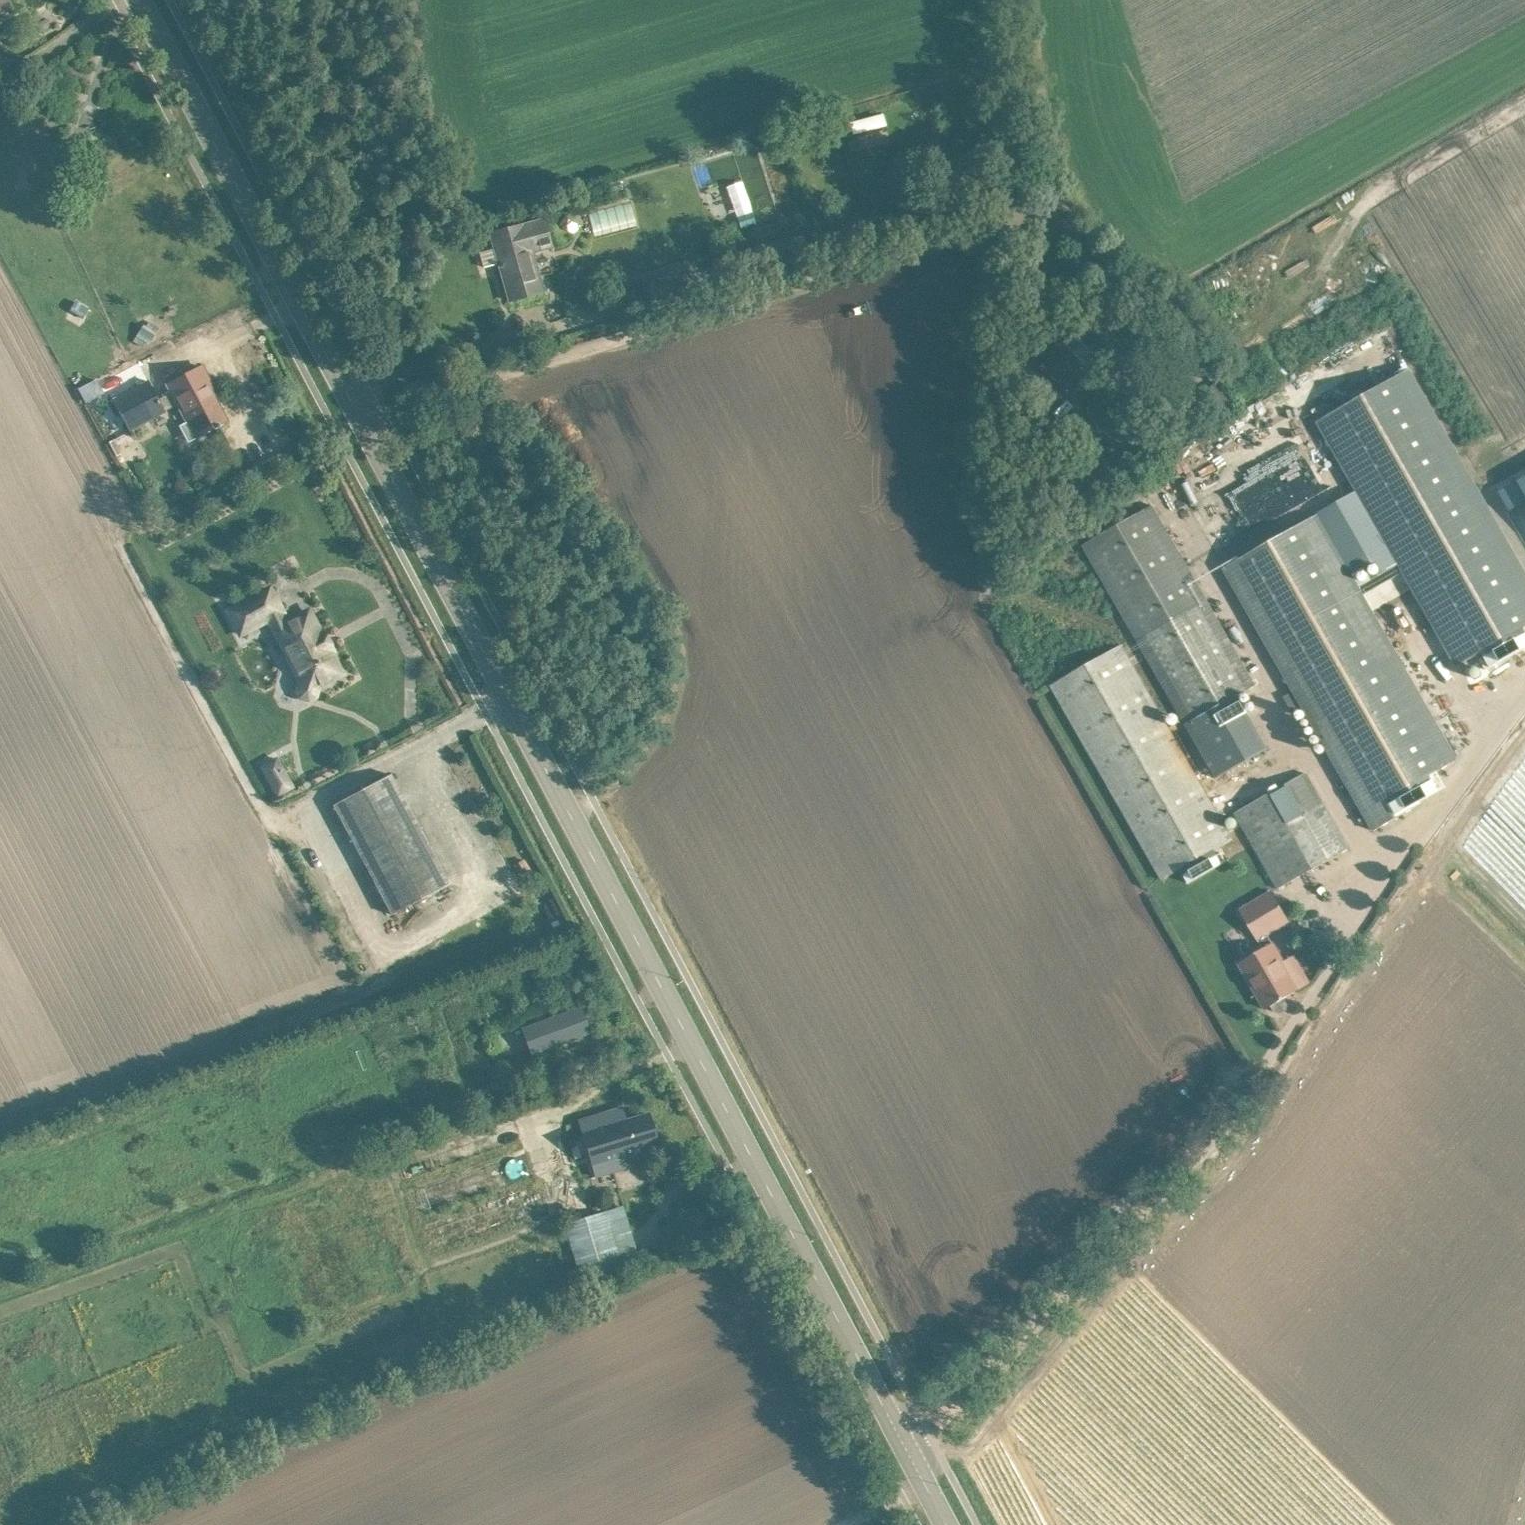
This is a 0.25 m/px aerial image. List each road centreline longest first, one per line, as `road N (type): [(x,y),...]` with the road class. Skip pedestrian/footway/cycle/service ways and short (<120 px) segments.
road 1 (secondary): [(946,1524),(139,0)]

